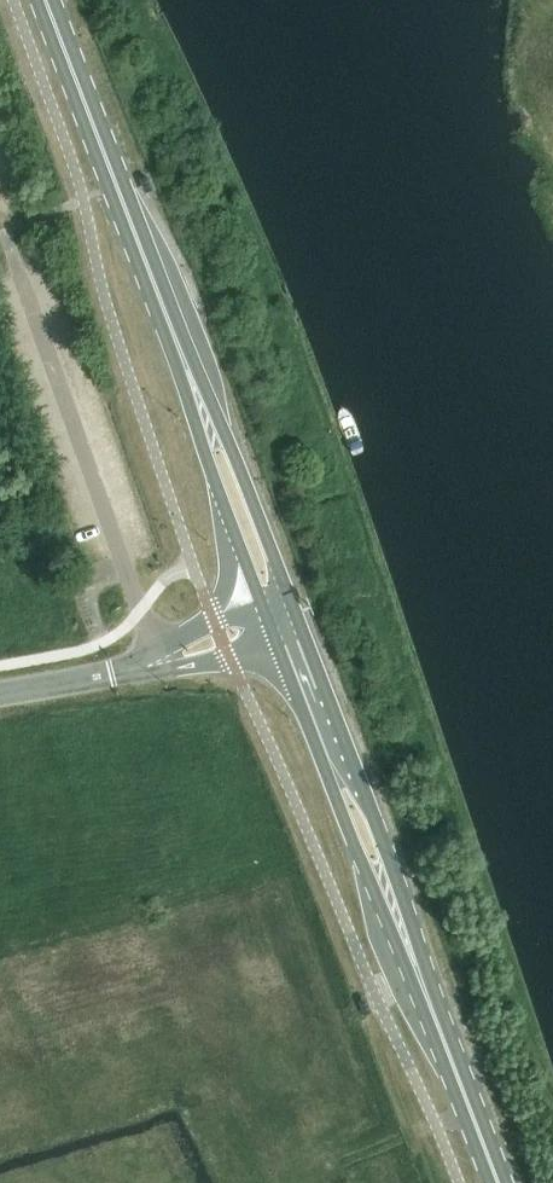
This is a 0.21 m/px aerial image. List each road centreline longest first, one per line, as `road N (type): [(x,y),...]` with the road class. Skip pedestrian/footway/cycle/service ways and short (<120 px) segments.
road 1 (primary): [(188,369),(46,0)]
road 2 (primary): [(416,967),(419,945),(389,854),(294,610)]
road 3 (primary): [(276,640),(400,951),(416,967)]
road 4 (primary): [(294,610),(203,382),(188,369)]
road 5 (primary): [(188,369),(185,388),(260,599)]
road 6 (primary): [(499,1182),(416,967)]
road 7 (tertiary): [(0,692),(162,661)]

